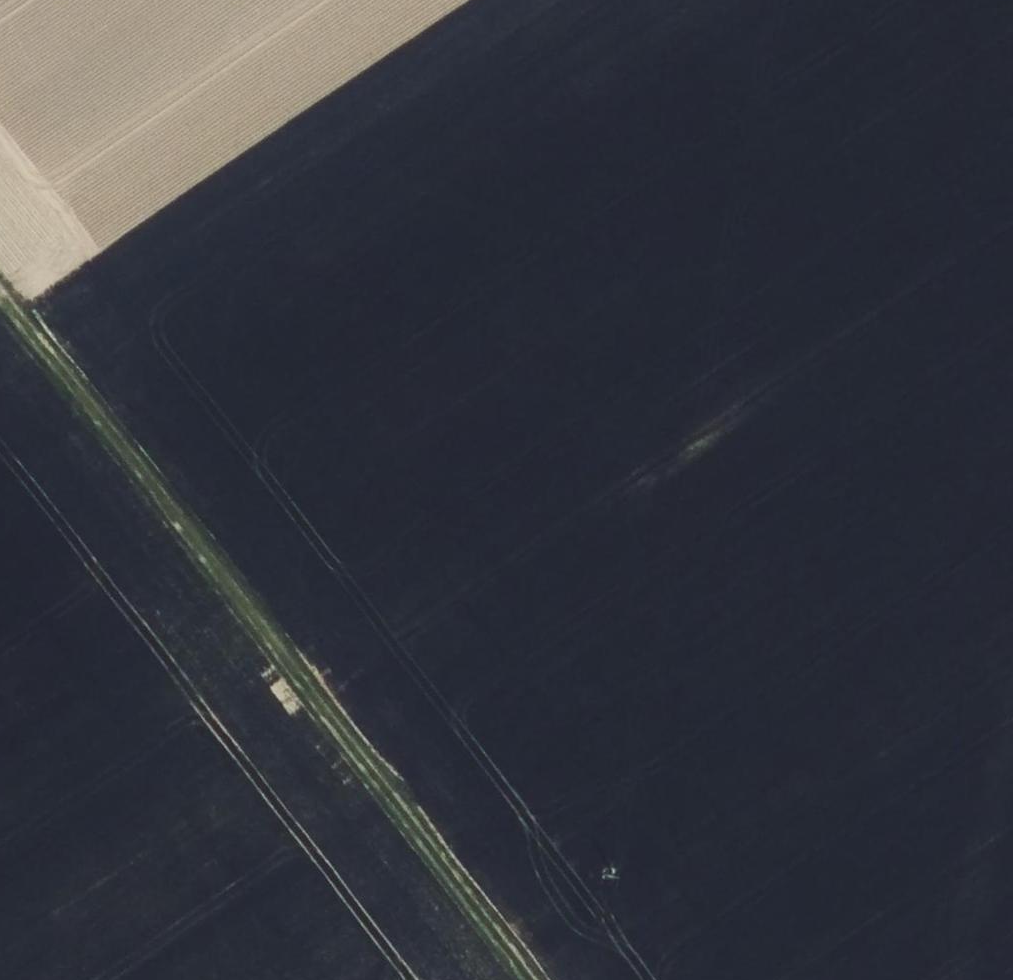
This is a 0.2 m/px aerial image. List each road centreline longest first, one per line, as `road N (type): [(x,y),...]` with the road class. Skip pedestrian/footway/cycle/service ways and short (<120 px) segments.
road 1 (track): [(530,979),(387,791)]

